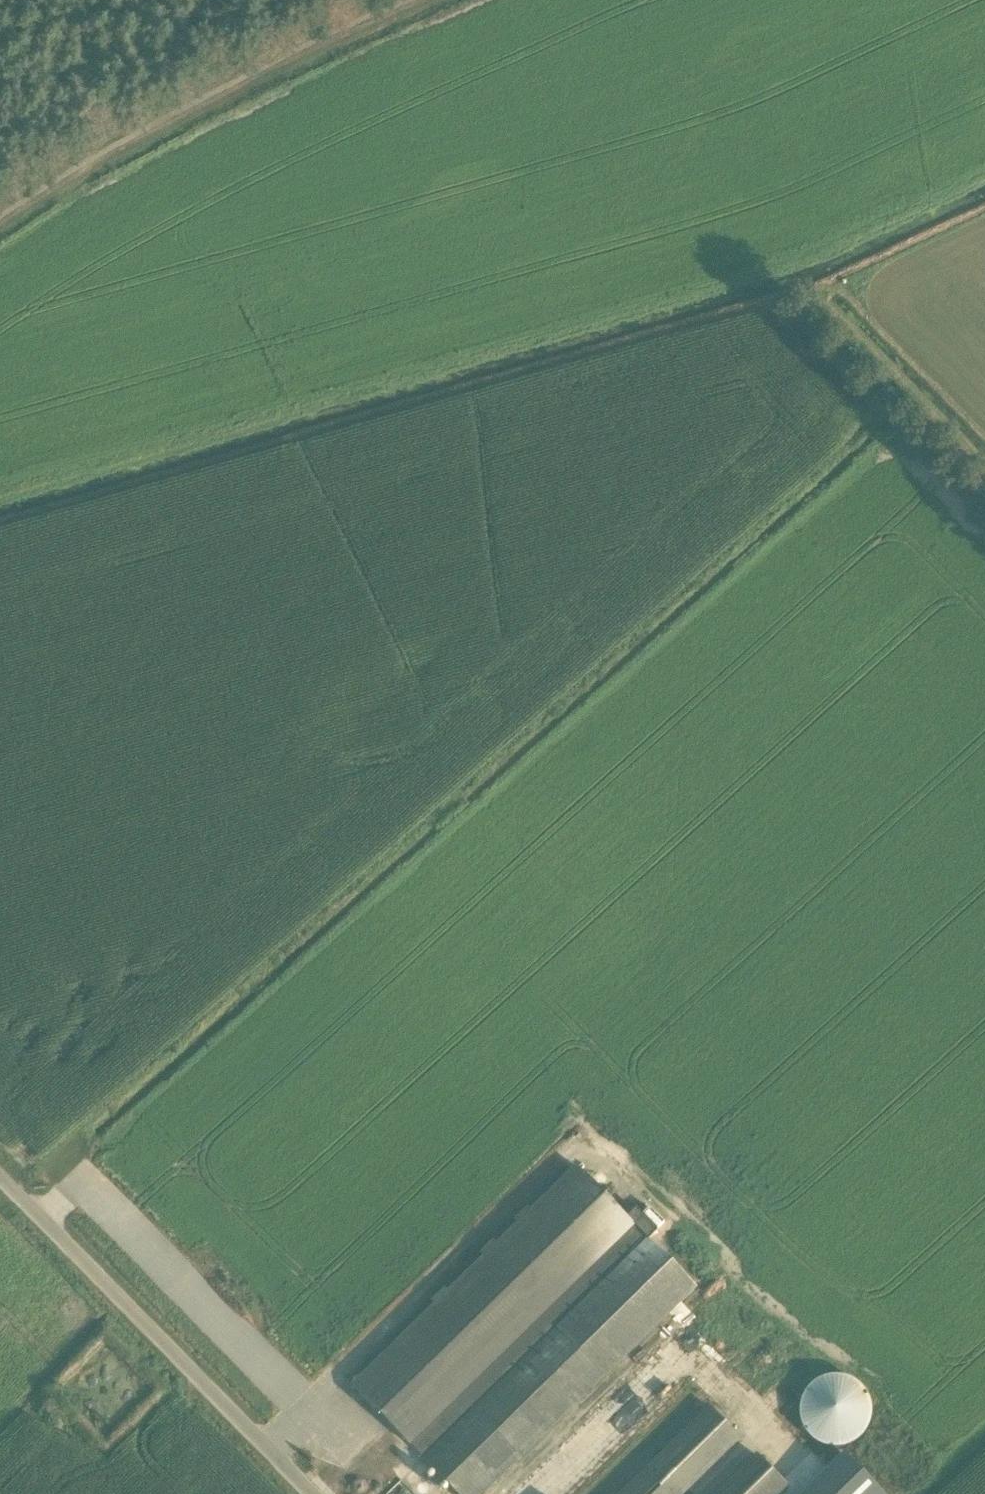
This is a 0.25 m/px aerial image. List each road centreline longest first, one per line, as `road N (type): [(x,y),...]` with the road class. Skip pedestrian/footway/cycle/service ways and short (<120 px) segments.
road 1 (track): [(445,0),(159,134),(0,229)]
road 2 (unclassified): [(308,1493),(0,1178)]

